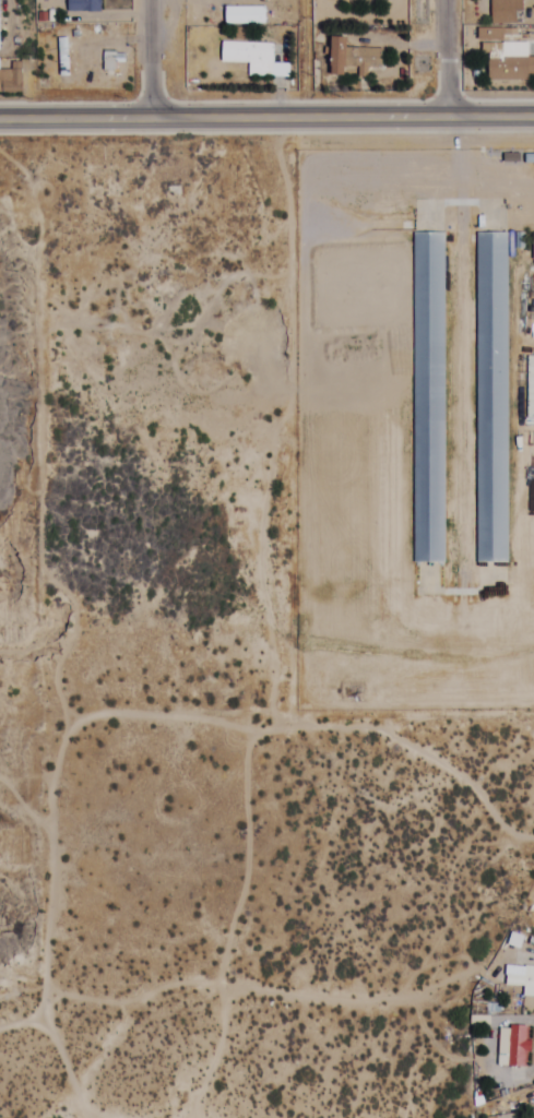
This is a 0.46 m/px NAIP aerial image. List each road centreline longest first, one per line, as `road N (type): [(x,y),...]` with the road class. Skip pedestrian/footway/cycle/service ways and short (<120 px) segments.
road 1 (tertiary): [(0,117),(533,112)]

